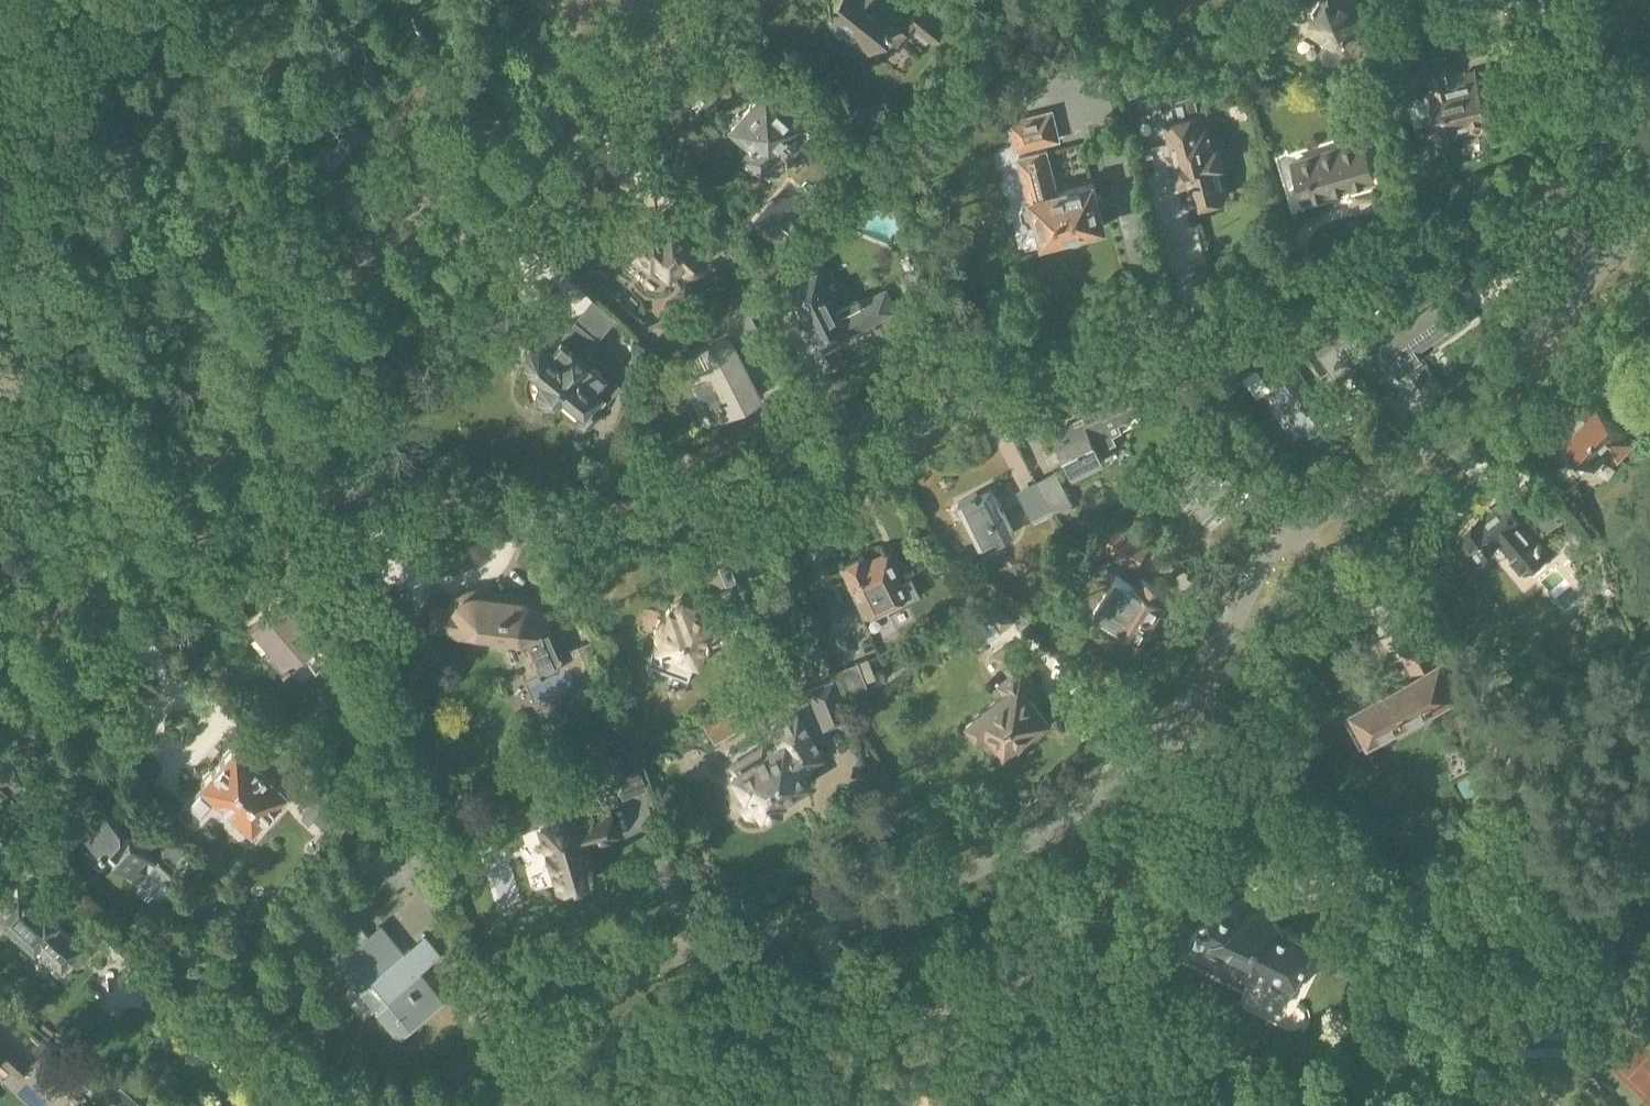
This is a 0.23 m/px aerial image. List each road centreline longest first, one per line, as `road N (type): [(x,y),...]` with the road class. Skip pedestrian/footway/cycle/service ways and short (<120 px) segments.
road 1 (residential): [(509,1105),(627,979),(655,964),(974,873),(1082,807),(1134,765),(1177,715),(1230,635),(1263,566),(1286,541),(1449,426),(1529,352),(1649,212)]
road 2 (residential): [(1649,187),(1549,203),(1082,348),(772,503),(698,525),(617,527),(266,480)]
road 3 (tertiary): [(650,0),(234,460)]
road 4 (tertiary): [(234,460),(0,716)]
road 5 (residential): [(1519,0),(1553,21),(1649,137)]

